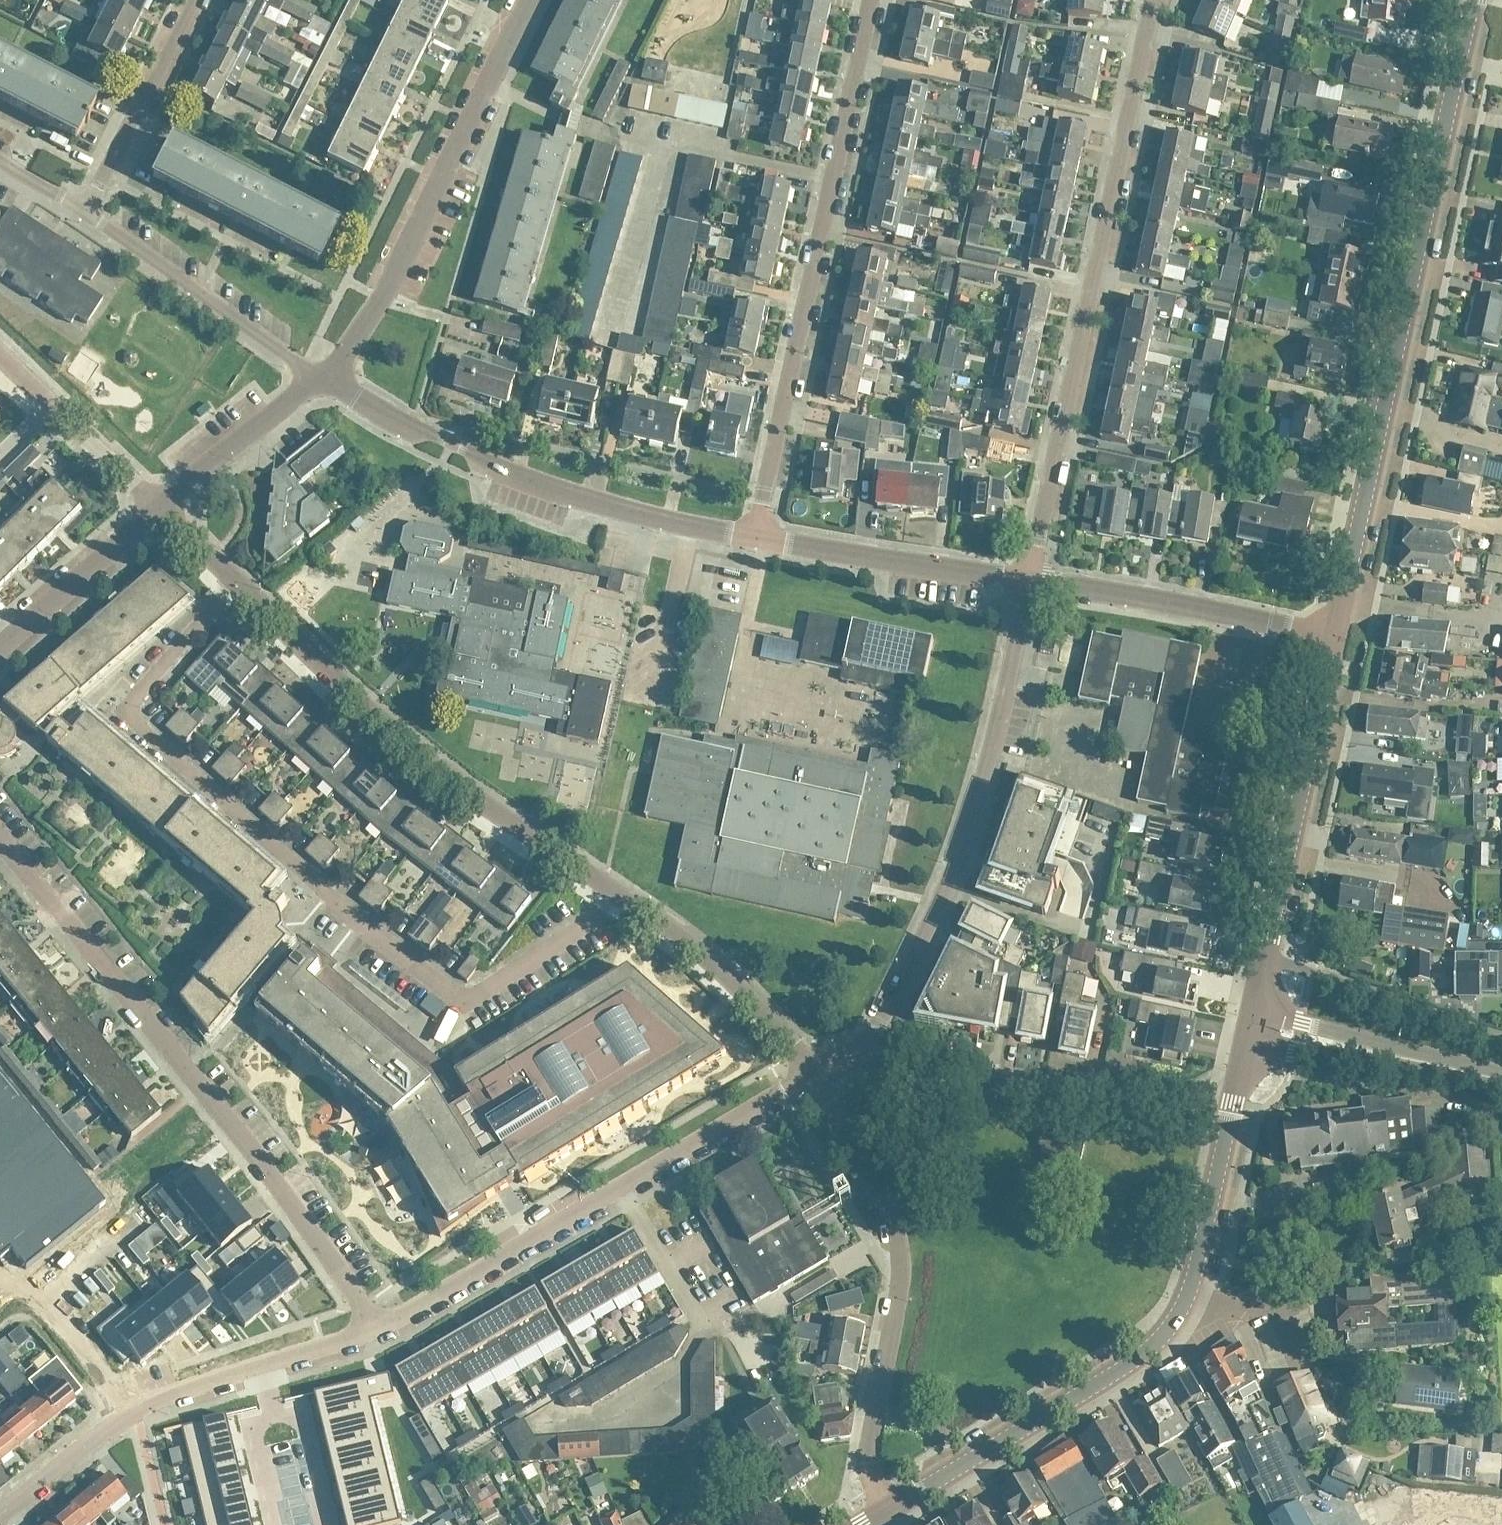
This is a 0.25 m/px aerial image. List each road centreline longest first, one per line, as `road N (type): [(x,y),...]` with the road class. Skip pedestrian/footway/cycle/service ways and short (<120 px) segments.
road 1 (residential): [(246,581),(111,684),(99,712),(447,984),(478,994),(500,982),(610,883)]
road 2 (tertiary): [(1334,636),(1473,0)]
road 3 (tertiary): [(889,1507),(1135,1359),(1166,1329),(1194,1272),(1247,1040)]
road 4 (residential): [(378,1328),(294,1193),(0,836)]
road 5 (residential): [(1030,580),(1153,0)]
road 6 (residential): [(752,534),(873,0)]
road 7 (residential): [(857,1053),(959,862),(1030,580)]
road 8 (residential): [(378,1328),(811,1076)]
road 9 (residential): [(610,883),(462,789),(246,581)]
road 10 (residential): [(752,534),(619,511),(506,477),(322,377)]
road 11 (residential): [(889,1507),(868,1457),(901,1285),(900,1252),(885,1202),(811,1076)]
road 12 (unclassified): [(322,377),(398,263),(526,0)]
road 13 (residential): [(0,1512),(135,1408),(378,1328)]
road 14 (tertiary): [(1253,1013),(1334,636)]
road 15 (residential): [(1334,636),(1030,580)]
road 16 (residential): [(322,377),(86,205)]
road 17 (residential): [(1030,580),(752,534)]
road 18 (residential): [(811,1076),(692,940),(610,883)]
road 19 (residential): [(1098,1094),(890,1076),(857,1053)]
road 20 (residential): [(86,205),(191,0)]
road 21 (residential): [(0,356),(157,504)]
road 22 (residential): [(0,642),(157,504)]
road 23 (unclassified): [(157,504),(322,377)]
road 24 (tertiary): [(1247,1040),(1367,1061),(1385,1054)]
road 25 (tertiary): [(1385,1054),(1371,1041),(1253,1013)]

